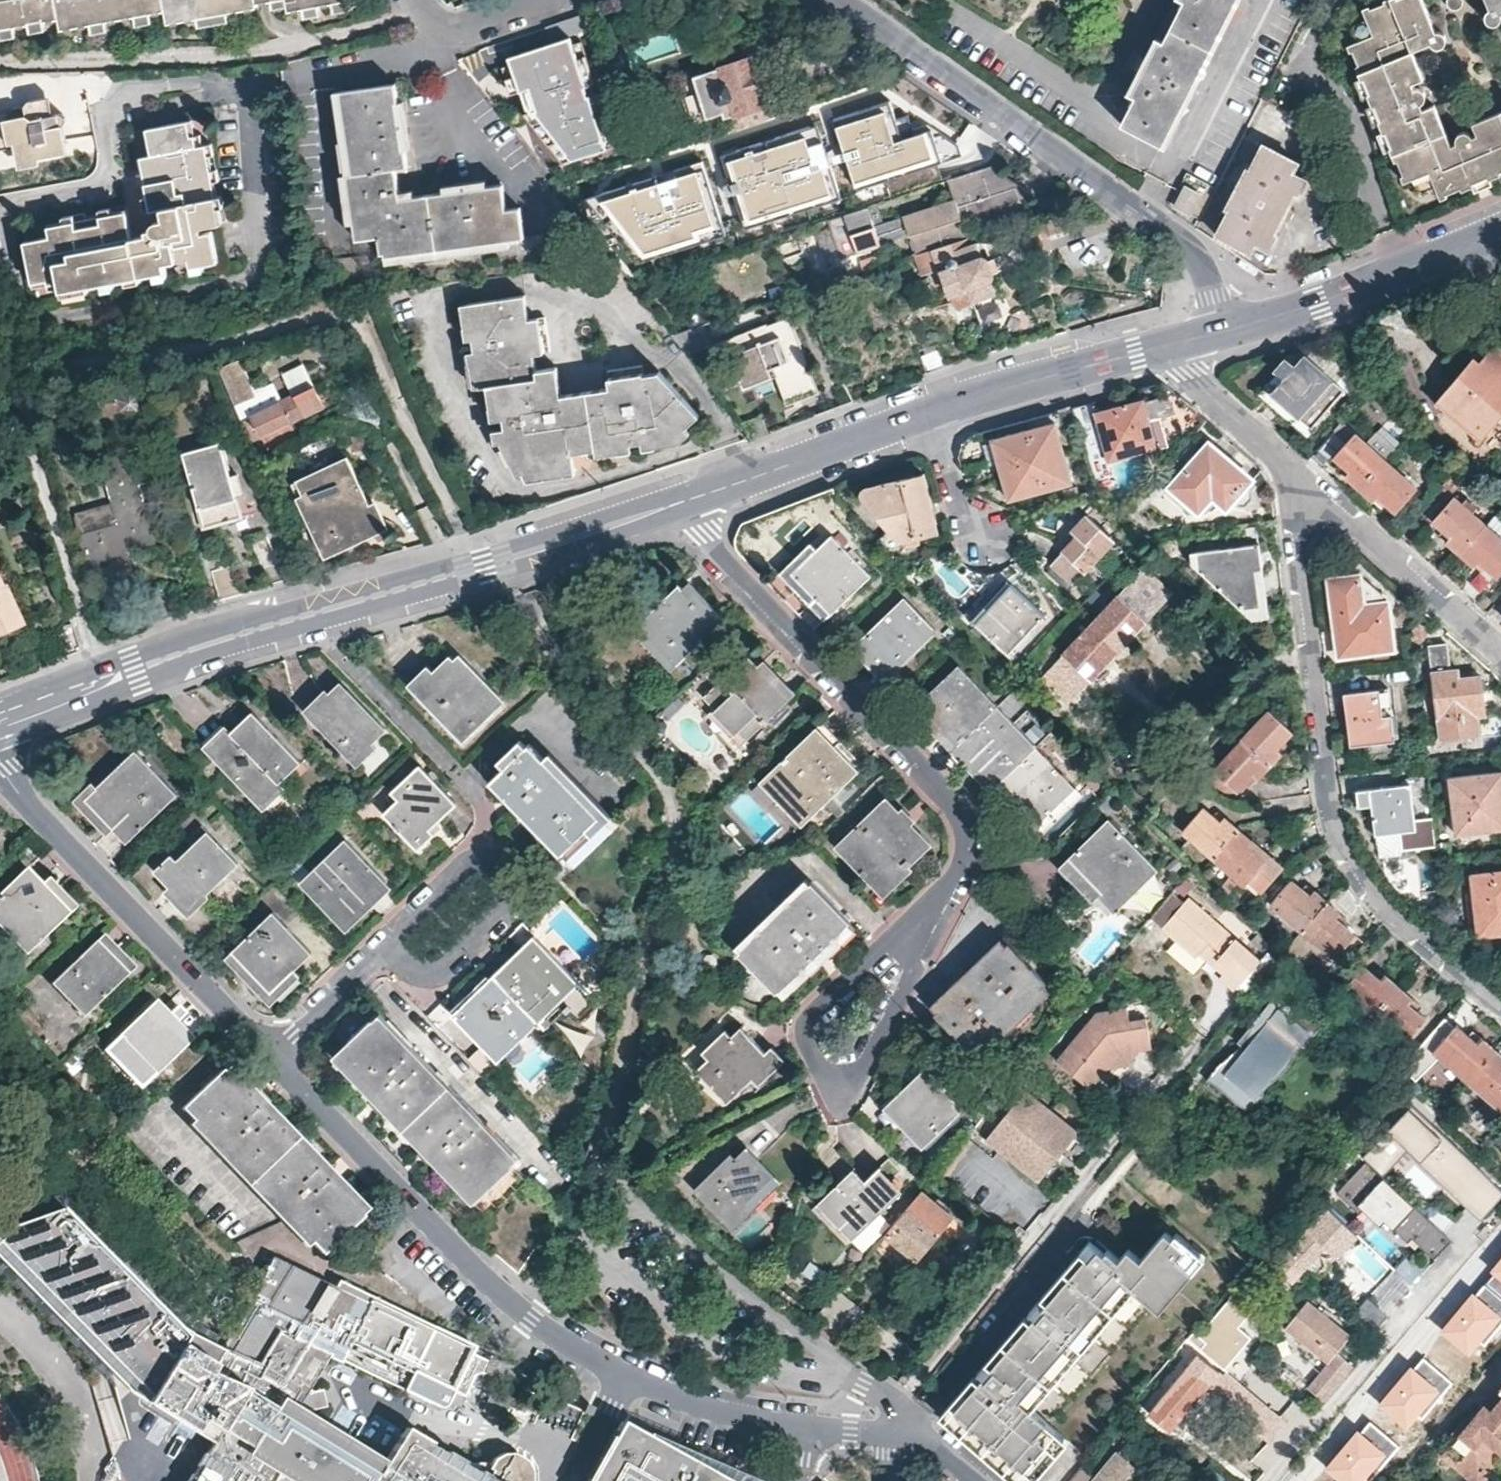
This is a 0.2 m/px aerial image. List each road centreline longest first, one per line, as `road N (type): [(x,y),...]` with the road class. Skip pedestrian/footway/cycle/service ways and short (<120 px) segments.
road 1 (residential): [(274,1055),(445,1248),(531,1319),(637,1383),(811,1429)]
road 2 (residential): [(1279,452),(1328,827),(1389,916),(1500,1005)]
road 3 (tertiary): [(102,681),(677,506)]
road 4 (tertiary): [(677,506),(956,404),(1177,346)]
road 5 (residential): [(835,0),(1197,254),(1222,332)]
road 6 (residential): [(677,506),(963,812),(968,850),(946,891)]
road 7 (residential): [(946,891),(812,1015),(807,1048),(828,1080),(846,1083),(868,1065),(914,952)]
road 8 (residential): [(0,764),(274,1055)]
road 9 (tertiary): [(1222,332),(1317,305),(1500,231)]
road 10 (residential): [(0,417),(27,435),(102,681)]
road 11 (residential): [(1279,452),(1500,638)]
road 12 (residential): [(380,956),(414,991),(436,988),(529,898),(527,877),(489,850)]
road 13 (residential): [(489,850),(380,956)]
road 14 (residential): [(1177,346),(1187,374),(1279,452)]
road 15 (residential): [(380,956),(274,1055)]
road 16 (residential): [(416,0),(449,25),(547,0)]

